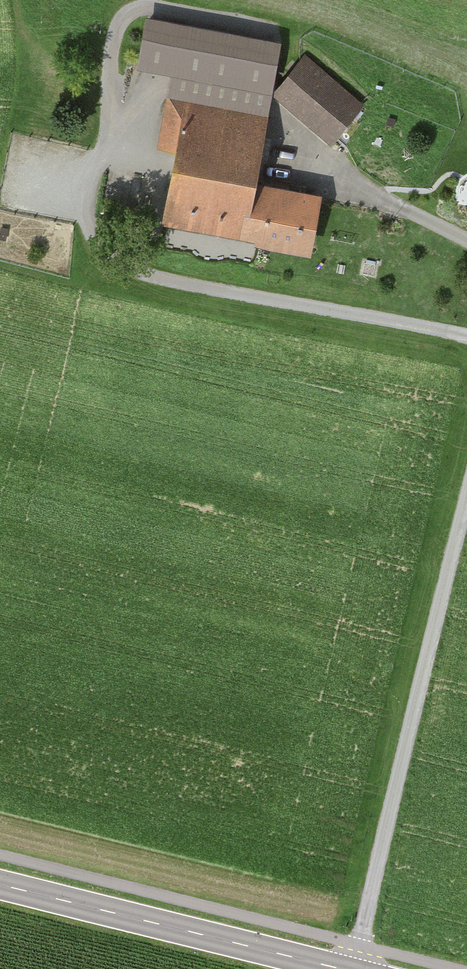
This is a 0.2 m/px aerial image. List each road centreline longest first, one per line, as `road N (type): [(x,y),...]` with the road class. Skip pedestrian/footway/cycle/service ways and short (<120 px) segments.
road 1 (track): [(466,336),(176,287),(126,269),(90,235),(89,202),(107,154),(136,123)]
road 2 (track): [(353,968),(466,500)]
road 3 (tertiary): [(343,968),(0,885)]
road 4 (track): [(466,240),(287,146)]

